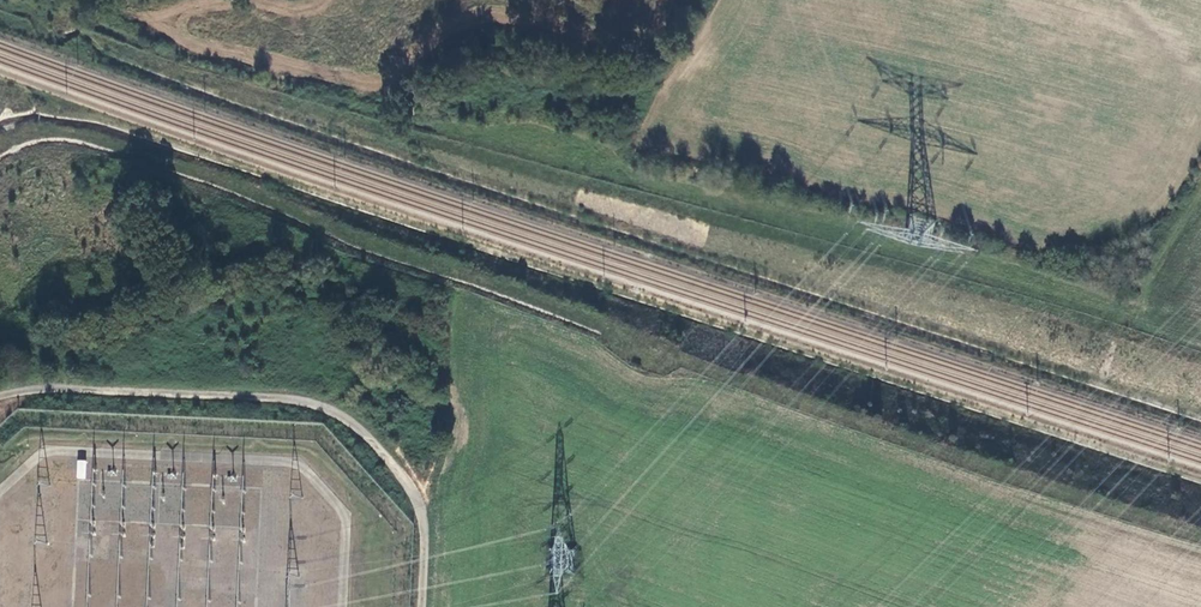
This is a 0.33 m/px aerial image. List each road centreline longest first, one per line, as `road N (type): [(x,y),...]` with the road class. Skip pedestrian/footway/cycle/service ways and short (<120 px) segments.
road 1 (track): [(0,143),(85,133),(734,379),(1200,537)]
road 2 (track): [(1200,358),(107,45),(77,53)]
road 3 (track): [(424,606),(421,511),(379,449),(334,411),(281,399),(93,390),(0,396)]

